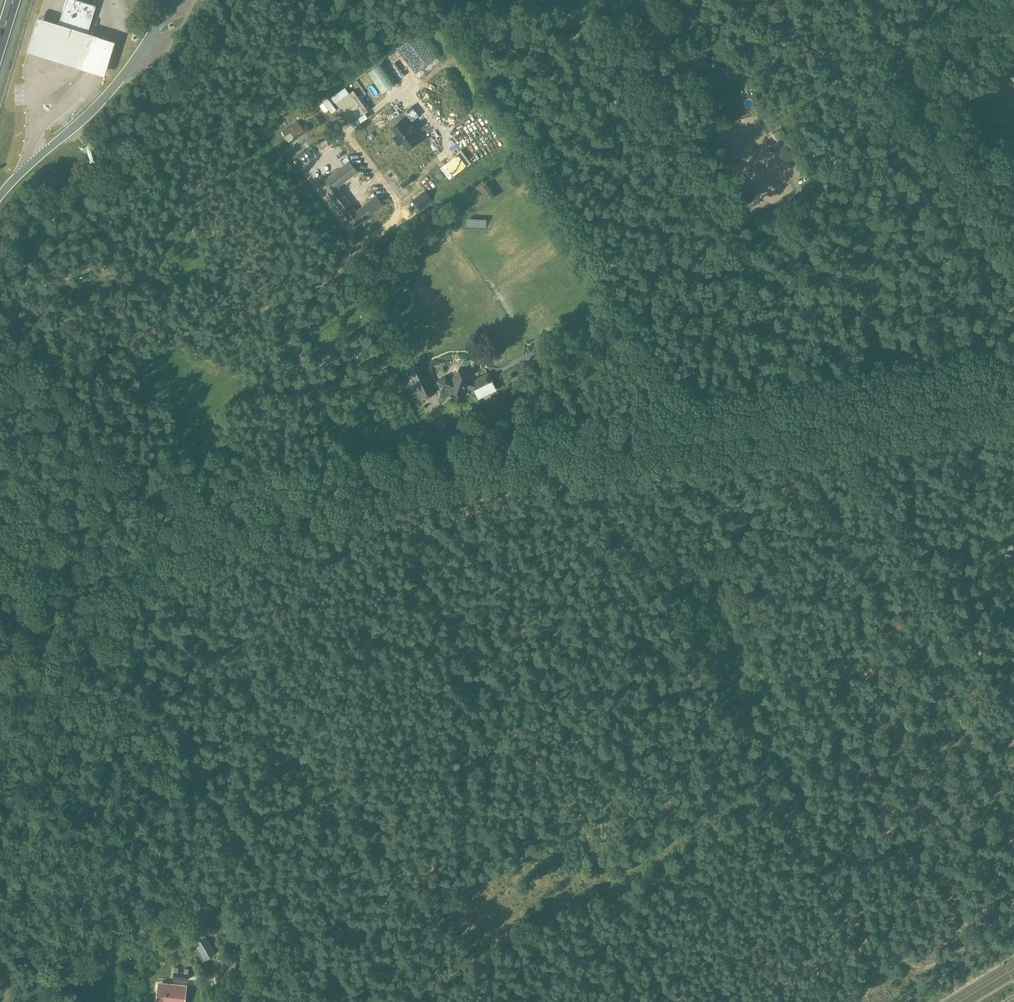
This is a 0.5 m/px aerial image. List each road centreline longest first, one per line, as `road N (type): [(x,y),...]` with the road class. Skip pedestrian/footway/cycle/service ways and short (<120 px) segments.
road 1 (track): [(795,413),(791,446),(727,456),(707,474),(732,523),(752,602),(754,625),(736,676),(741,696),(904,962),(928,966),(1013,916)]
road 2 (unclassified): [(377,482),(456,461),(1013,387)]
road 3 (track): [(340,1001),(95,584)]
road 4 (track): [(1013,815),(827,490),(818,413)]
road 5 (track): [(377,482),(249,519),(95,584),(0,608)]
road 6 (track): [(405,1001),(601,884),(611,888),(676,1001)]
road 7 (unclassified): [(1013,262),(911,75),(919,53),(995,0)]

